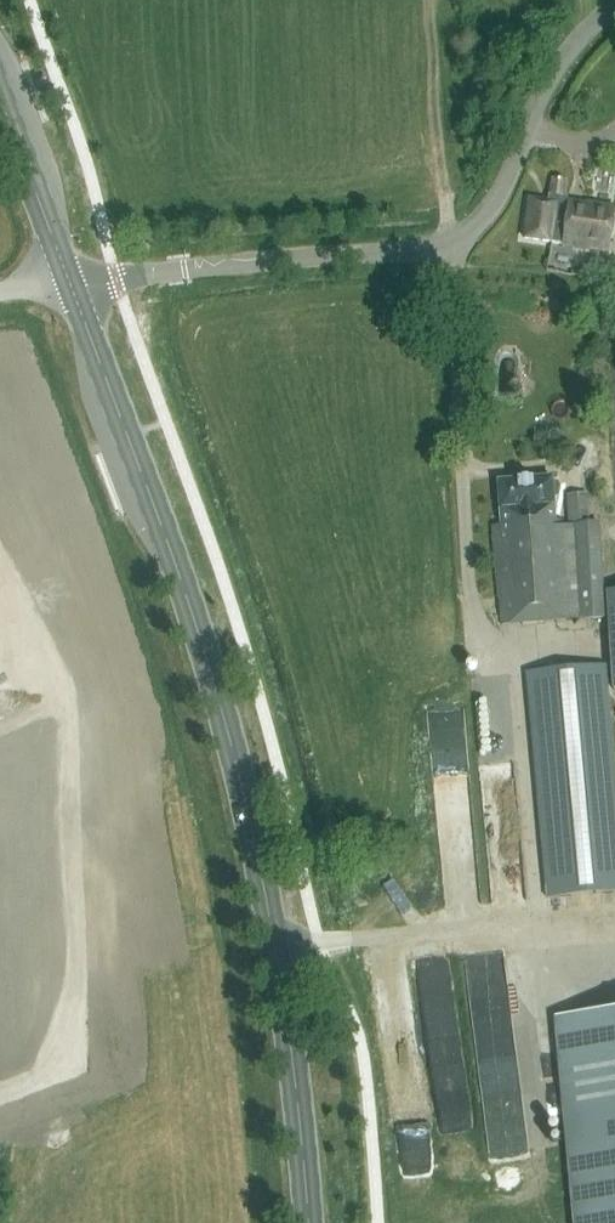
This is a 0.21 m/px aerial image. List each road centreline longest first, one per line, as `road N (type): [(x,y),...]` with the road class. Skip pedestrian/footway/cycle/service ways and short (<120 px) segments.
road 1 (primary): [(307,1222),(270,927),(216,686),(184,579),(69,284)]
road 2 (unclassified): [(69,284),(427,246),(471,233),(505,186),(545,84),(614,4)]
road 3 (primary): [(69,284),(0,98)]

